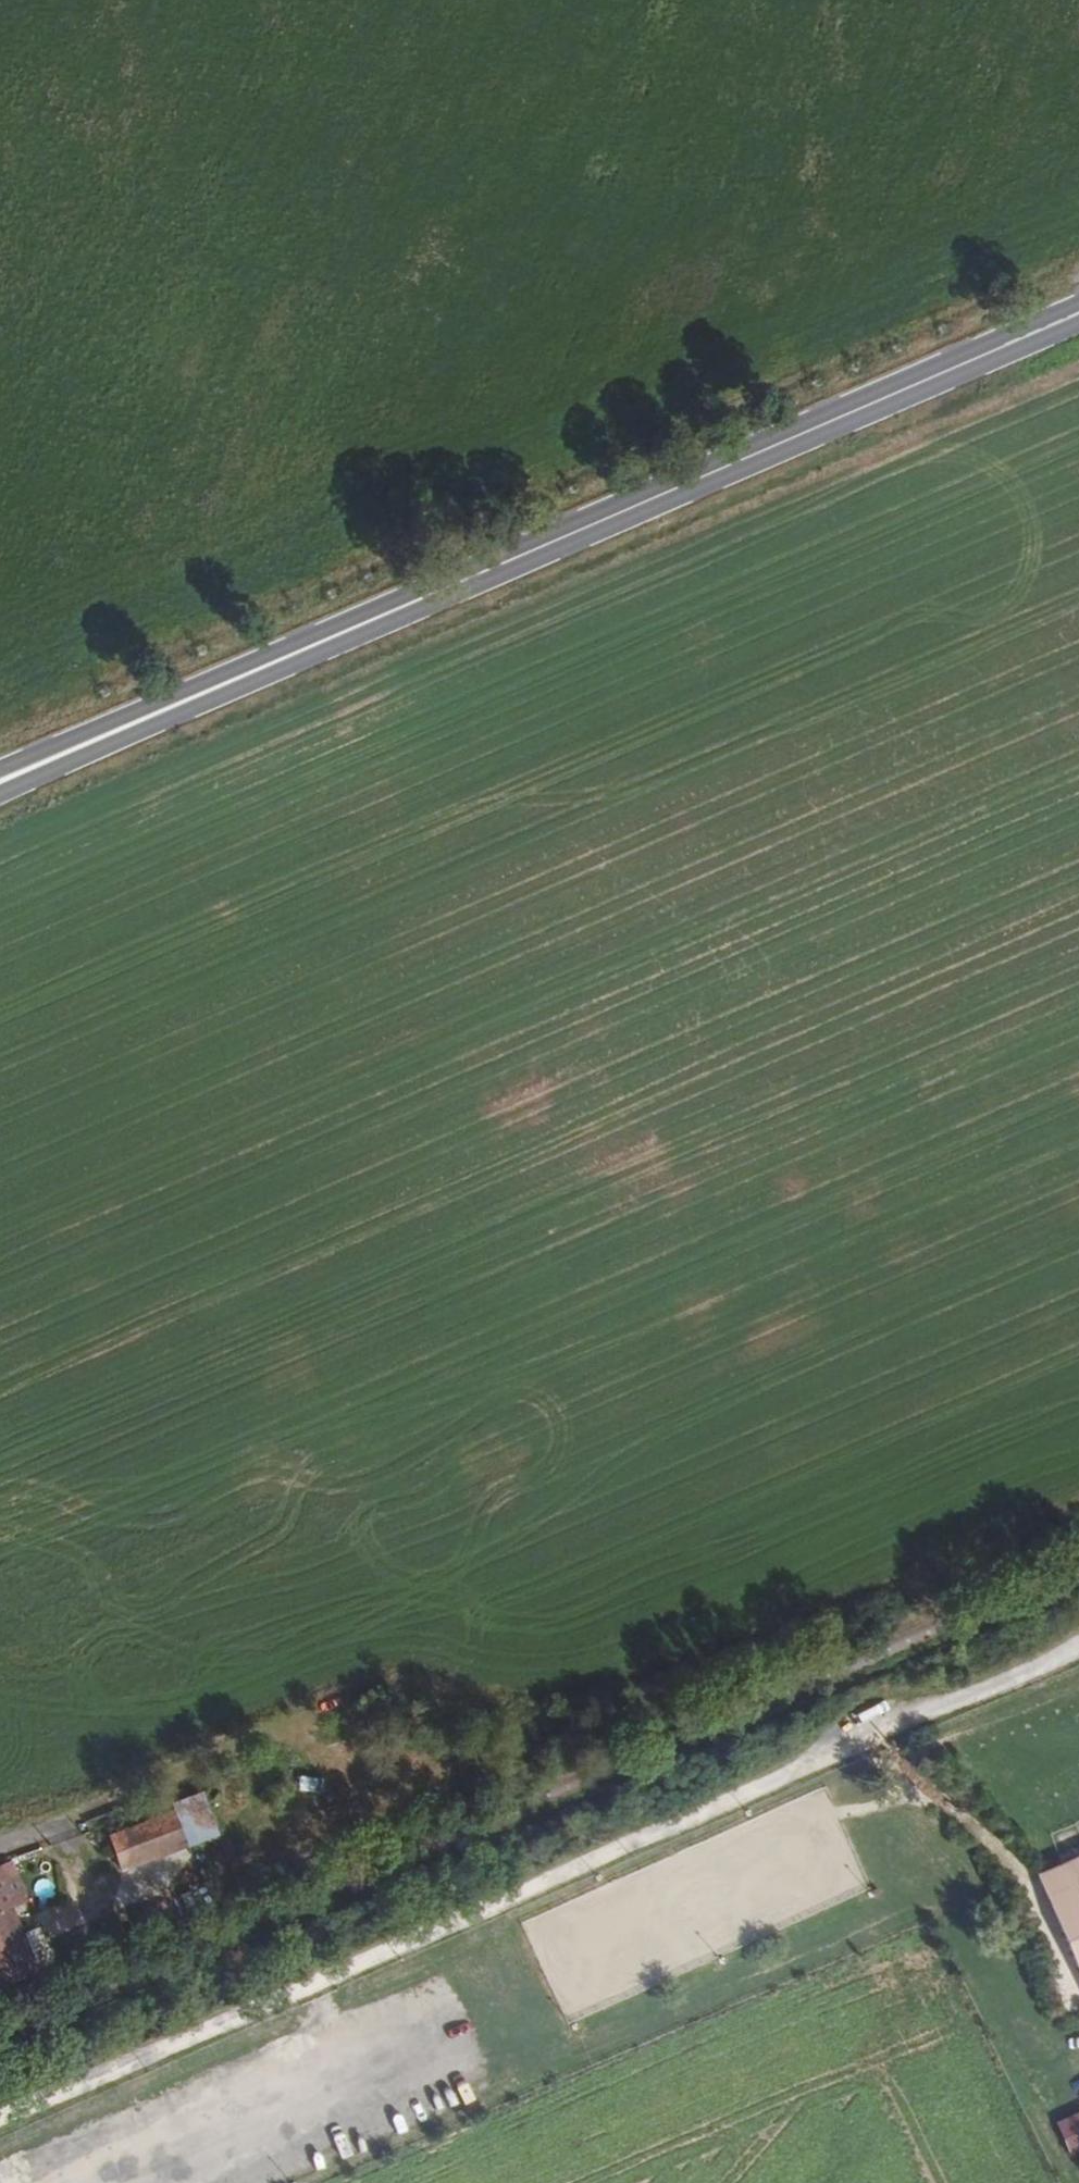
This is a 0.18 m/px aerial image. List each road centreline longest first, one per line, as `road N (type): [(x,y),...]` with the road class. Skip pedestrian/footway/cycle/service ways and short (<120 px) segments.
road 1 (primary): [(0,781),(1078,312)]

